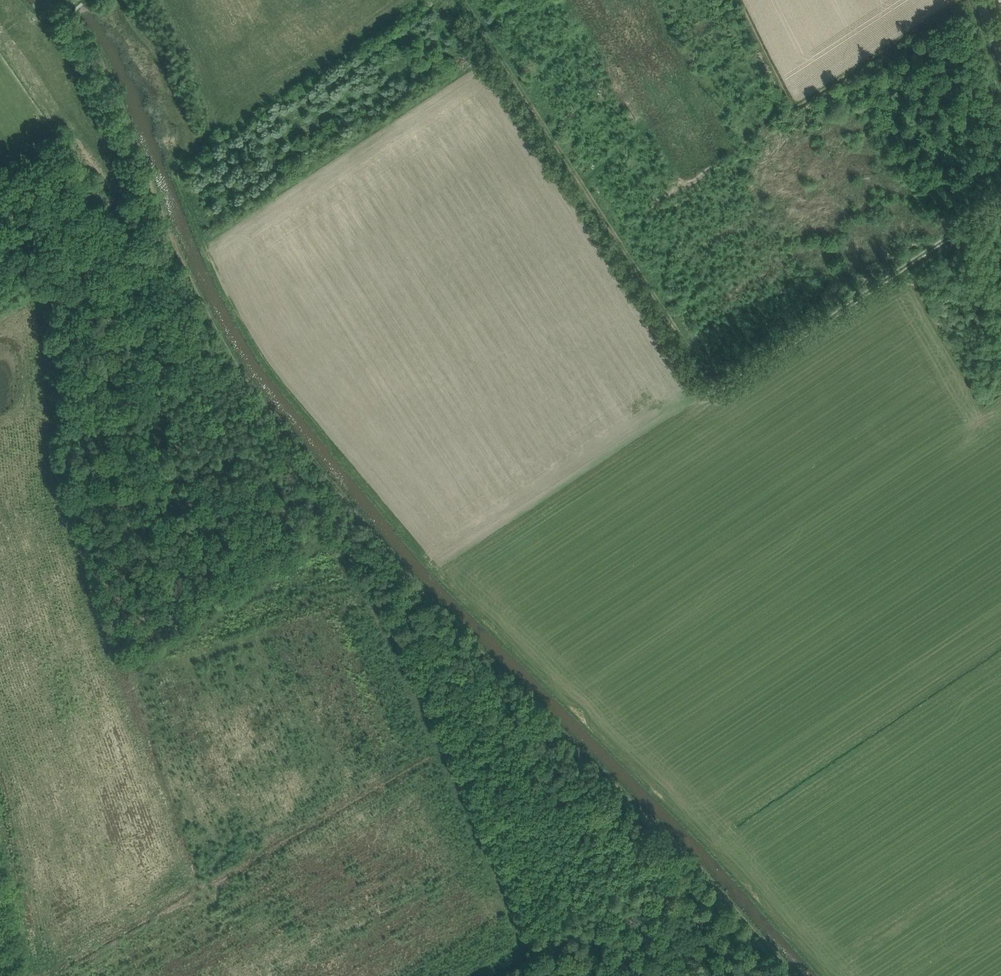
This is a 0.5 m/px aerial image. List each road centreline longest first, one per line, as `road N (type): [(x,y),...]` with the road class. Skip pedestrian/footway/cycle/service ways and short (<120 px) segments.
road 1 (track): [(446,577),(1000,198)]

